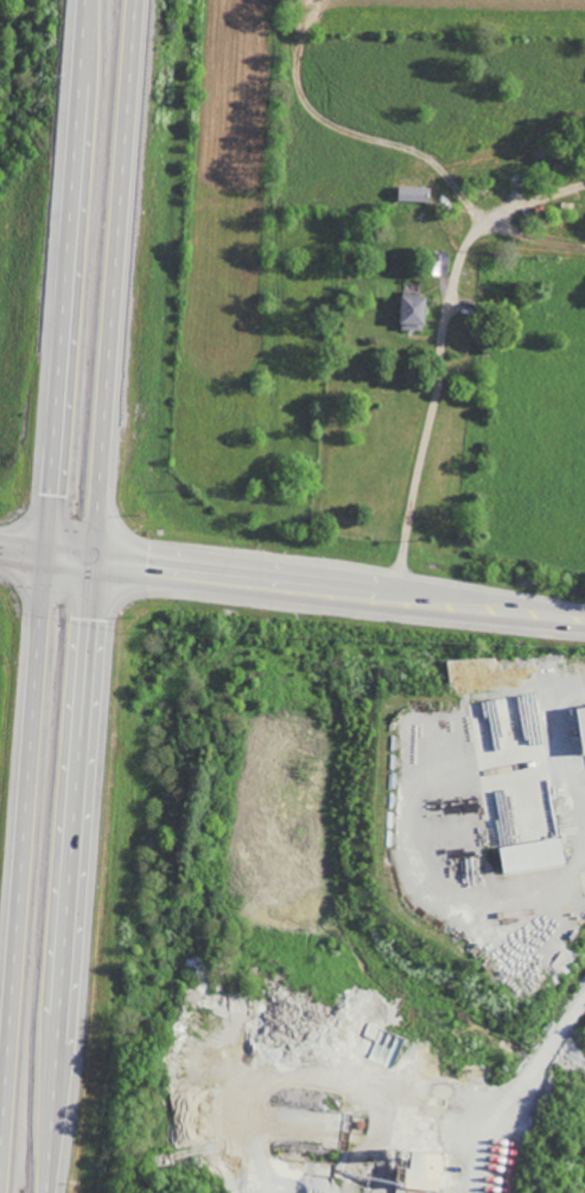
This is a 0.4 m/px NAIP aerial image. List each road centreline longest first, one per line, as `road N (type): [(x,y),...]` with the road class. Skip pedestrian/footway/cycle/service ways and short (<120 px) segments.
road 1 (trunk): [(50,1192),(138,0)]
road 2 (trunk): [(87,0),(0,1176)]
road 3 (secondary): [(584,617),(0,547)]

